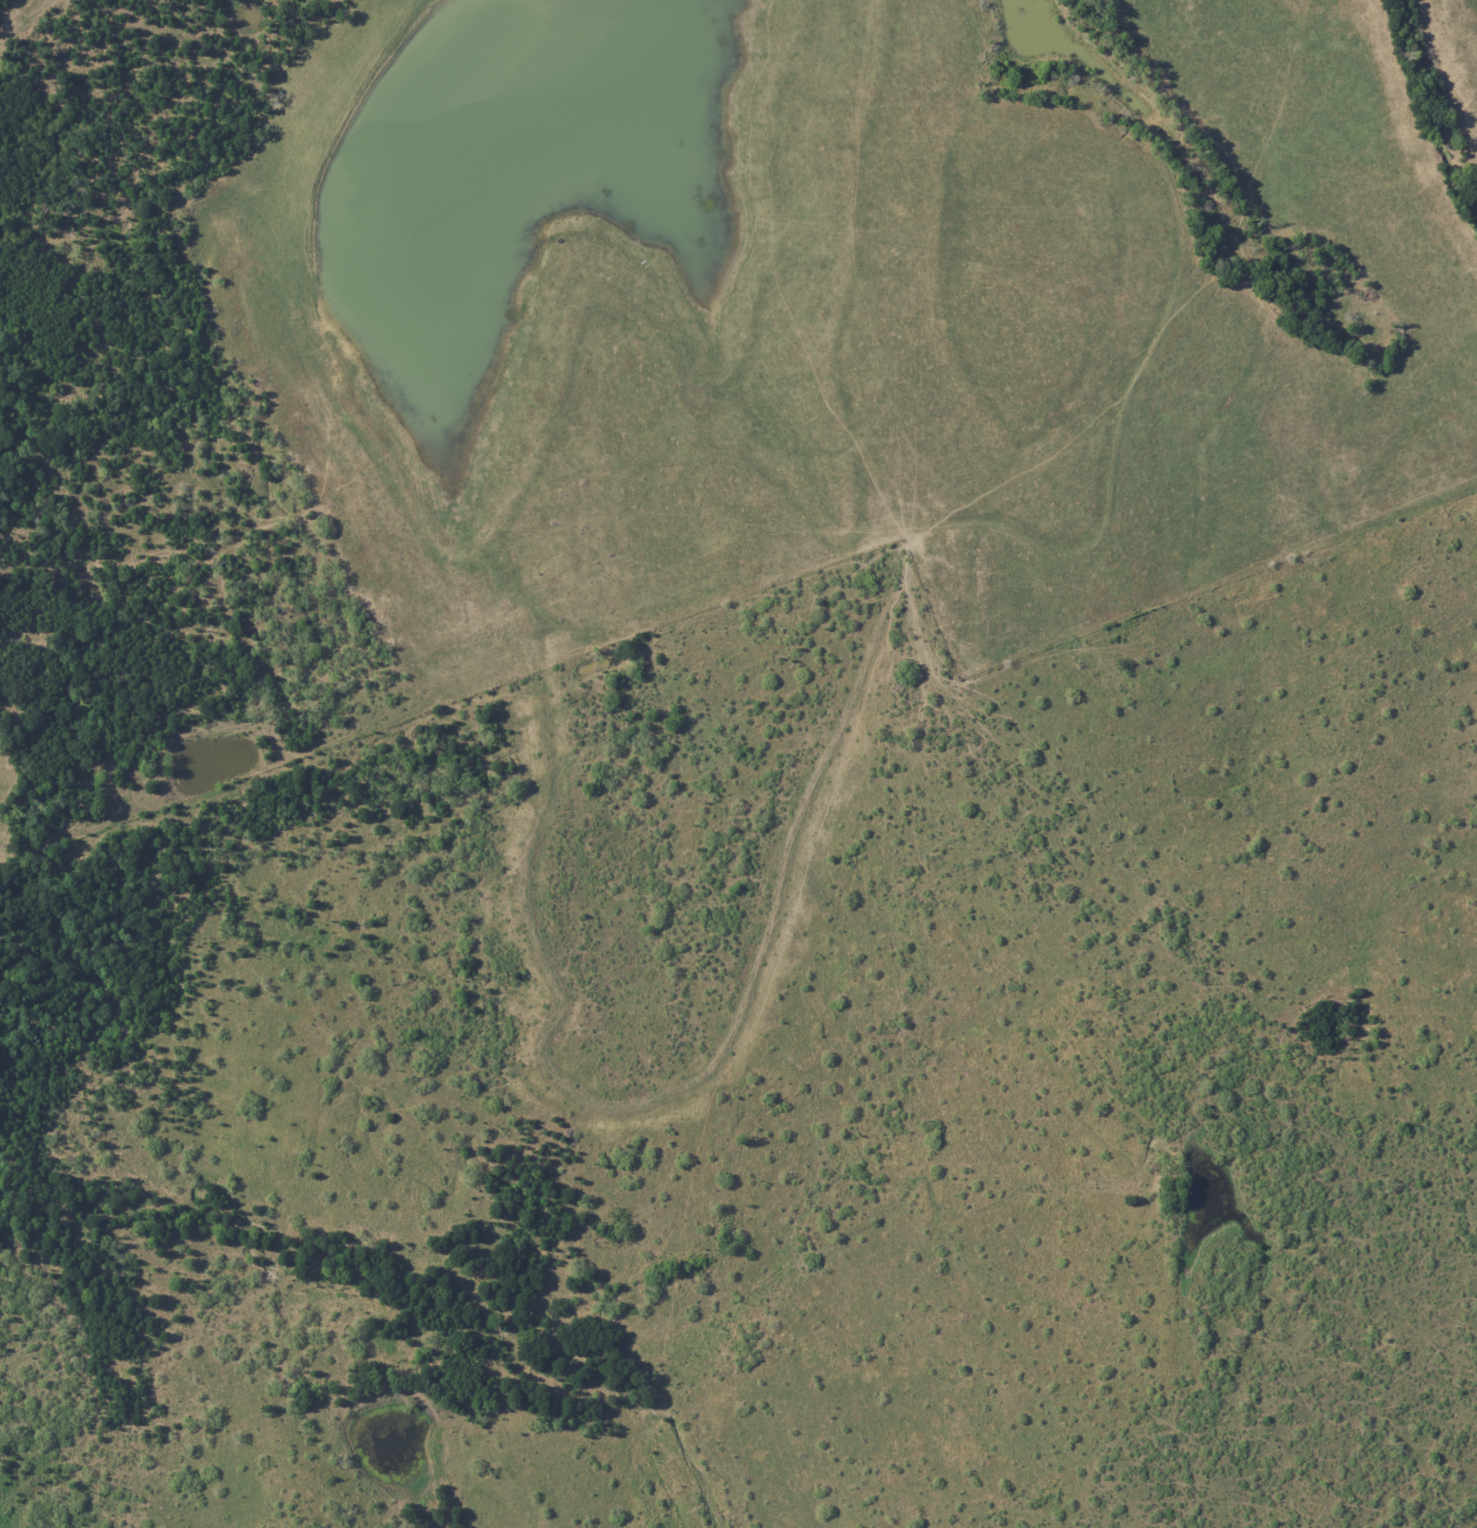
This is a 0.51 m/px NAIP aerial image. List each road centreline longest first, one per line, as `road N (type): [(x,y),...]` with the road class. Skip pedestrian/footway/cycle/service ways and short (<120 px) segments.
road 1 (residential): [(1476,508),(1431,524),(1380,514),(1340,474),(1373,410),(1372,336),(1270,213)]

